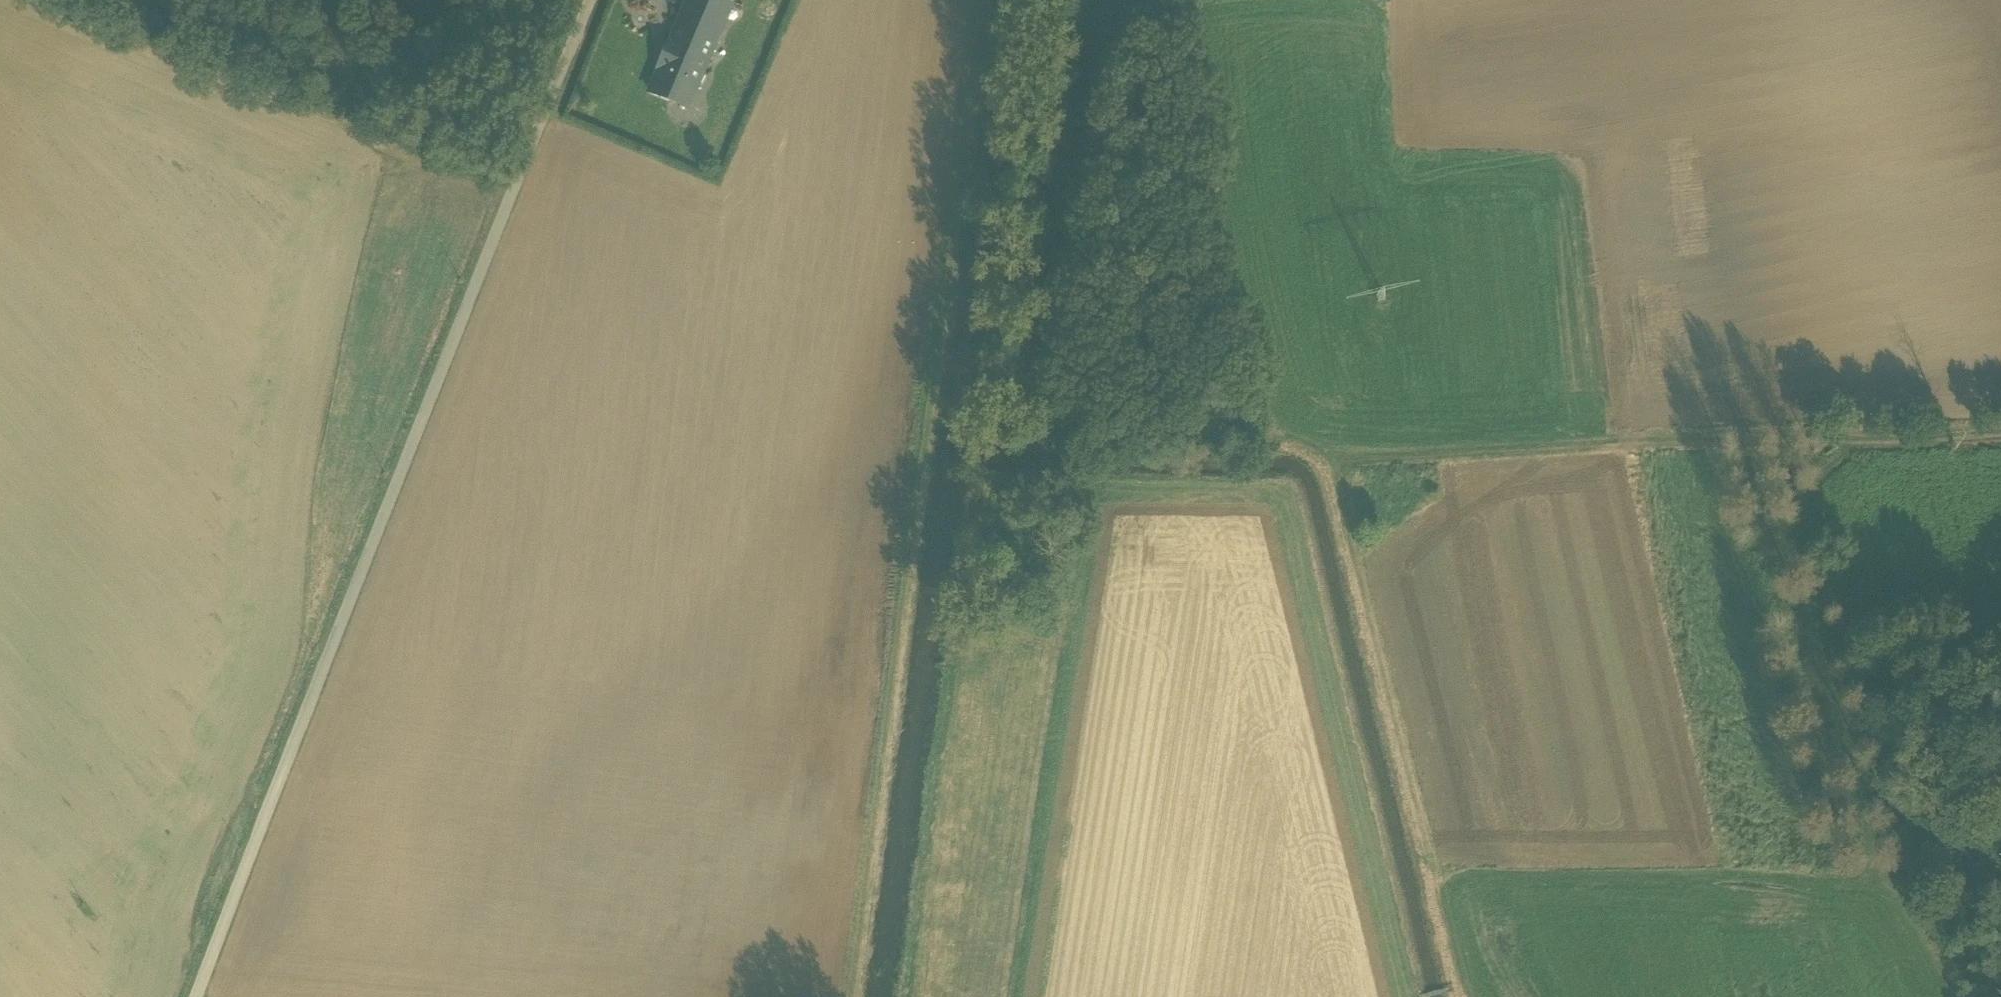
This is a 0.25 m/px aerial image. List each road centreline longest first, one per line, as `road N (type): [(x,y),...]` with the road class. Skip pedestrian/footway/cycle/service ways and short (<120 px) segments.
road 1 (unclassified): [(588,0),(196,996)]

